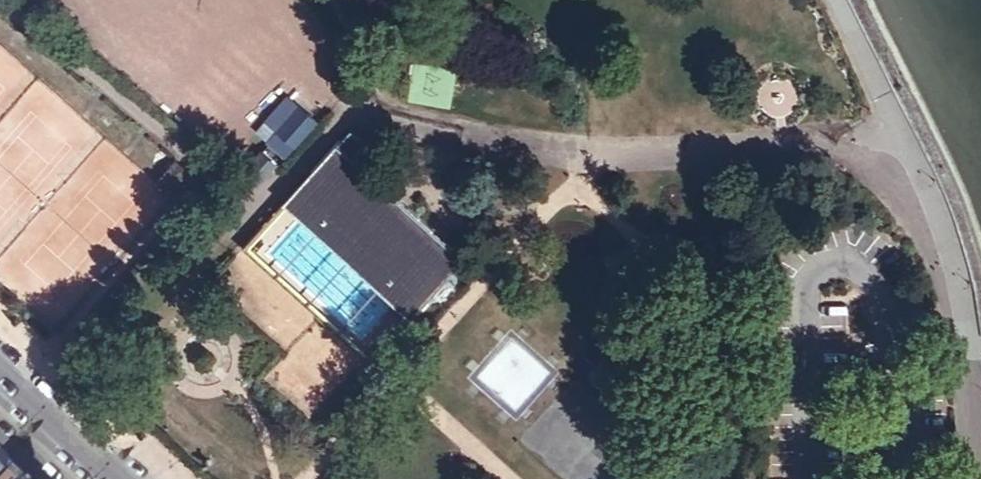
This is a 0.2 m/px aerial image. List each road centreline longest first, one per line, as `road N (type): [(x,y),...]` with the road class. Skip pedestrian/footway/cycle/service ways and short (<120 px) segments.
road 1 (secondary): [(113,478),(0,377)]

